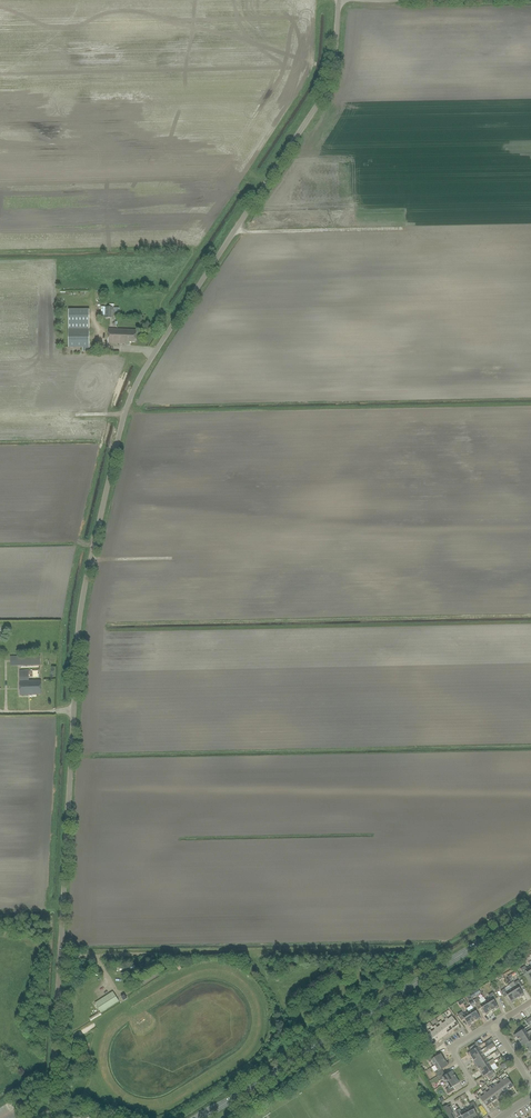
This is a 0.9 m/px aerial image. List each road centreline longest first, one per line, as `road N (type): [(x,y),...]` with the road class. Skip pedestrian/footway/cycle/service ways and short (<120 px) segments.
road 1 (unclassified): [(51,1117),(78,634),(113,457),(141,374),(322,97),(339,0)]
road 2 (primary): [(203,1117),(530,910)]

